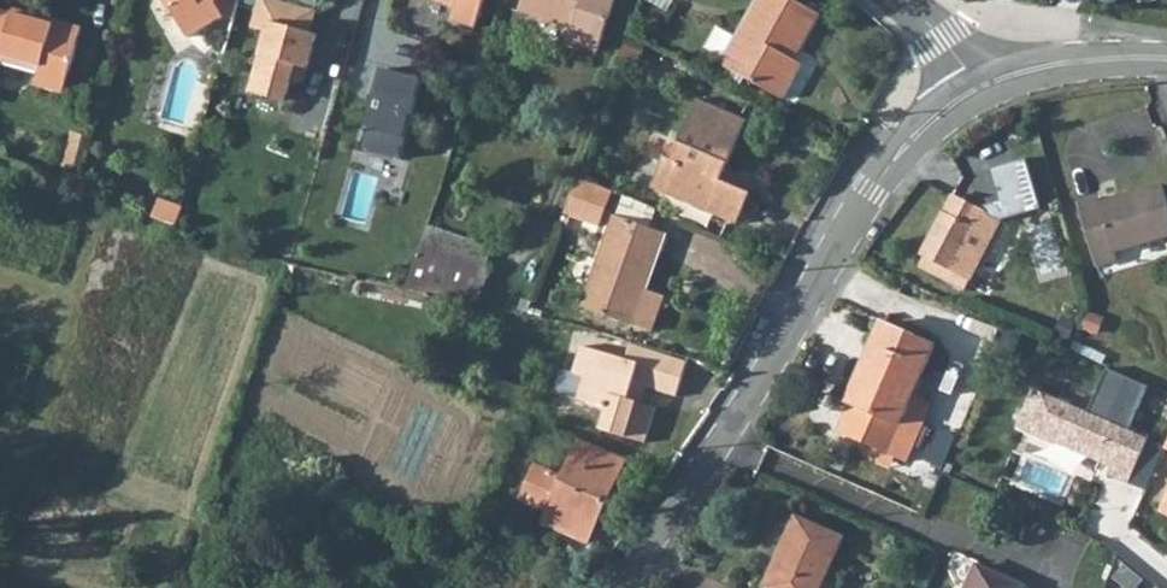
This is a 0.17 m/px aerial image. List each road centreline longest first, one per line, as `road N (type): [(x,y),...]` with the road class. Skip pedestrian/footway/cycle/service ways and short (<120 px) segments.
road 1 (residential): [(964,94),(924,123),(878,178),(616,587)]
road 2 (residential): [(1166,58),(1065,61),(1018,70),(964,94)]

